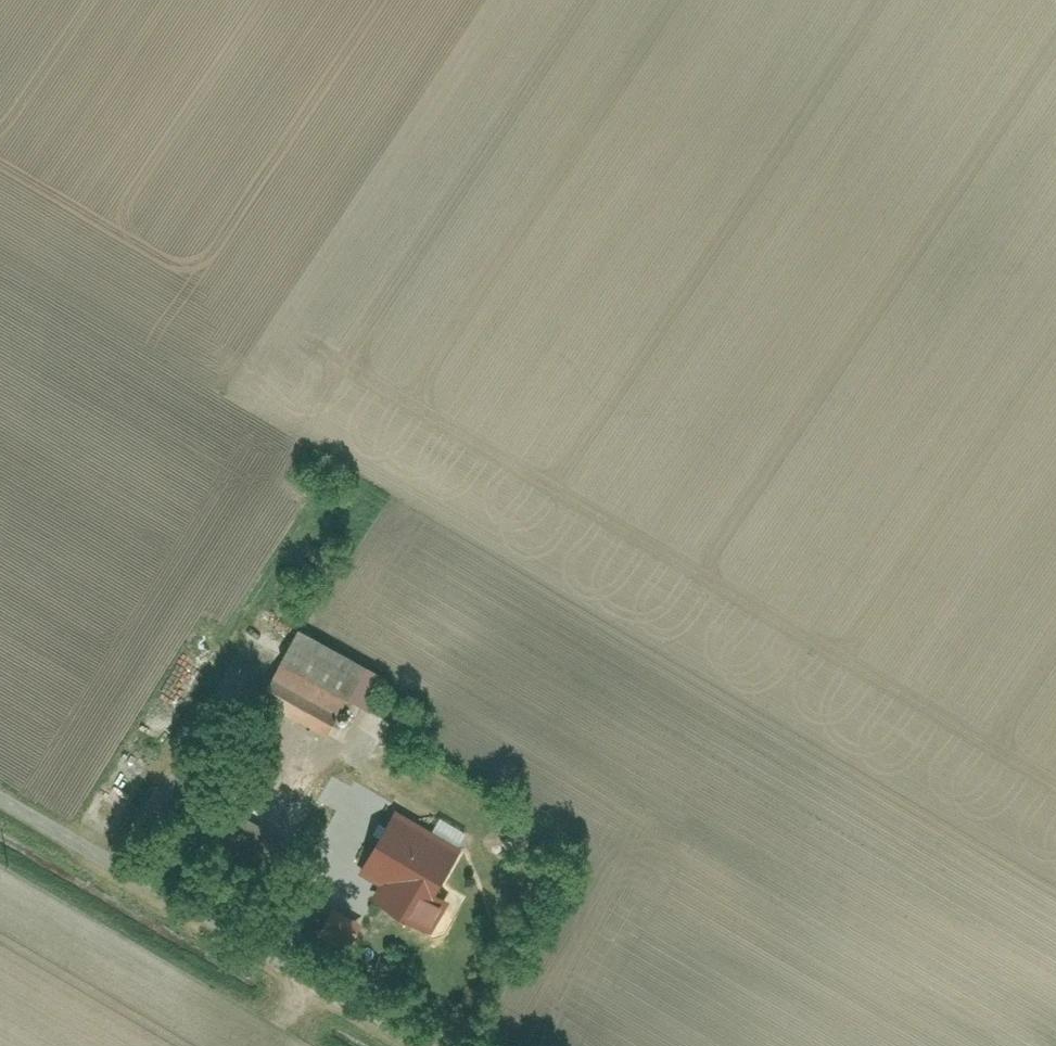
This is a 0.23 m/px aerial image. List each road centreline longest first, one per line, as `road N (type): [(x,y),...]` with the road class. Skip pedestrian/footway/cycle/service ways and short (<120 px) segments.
road 1 (track): [(0,797),(425,1045)]

